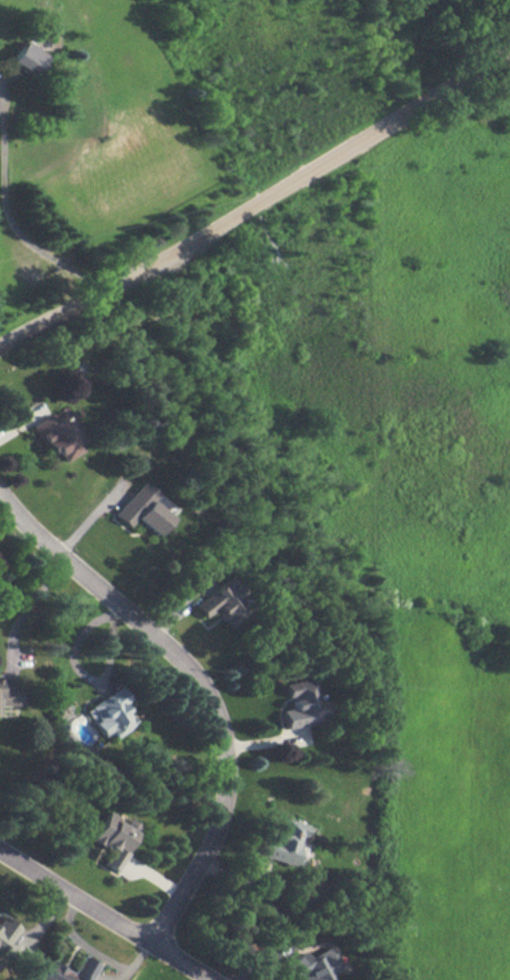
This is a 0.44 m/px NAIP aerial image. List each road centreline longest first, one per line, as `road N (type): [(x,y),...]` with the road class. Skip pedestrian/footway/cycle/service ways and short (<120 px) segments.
road 1 (residential): [(0,348),(509,47)]
road 2 (residential): [(0,495),(187,665),(222,727),(230,758),(227,815),(156,944)]
road 3 (residential): [(0,853),(213,979)]

